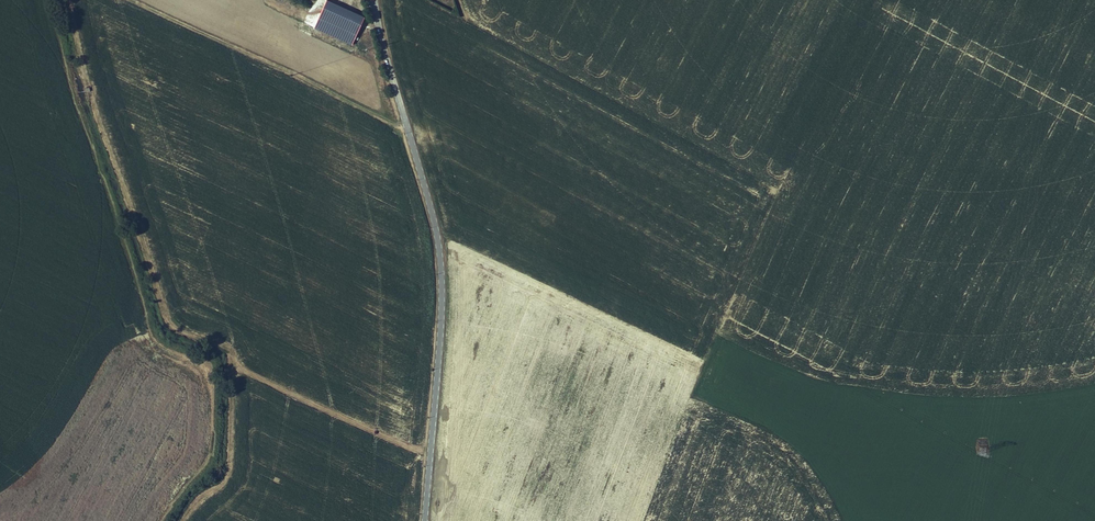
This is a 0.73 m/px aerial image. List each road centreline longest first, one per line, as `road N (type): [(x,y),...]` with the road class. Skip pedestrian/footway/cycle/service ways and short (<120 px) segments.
road 1 (unclassified): [(424,520),(441,320),(438,238),(374,0)]
road 2 (track): [(858,0),(746,167)]

